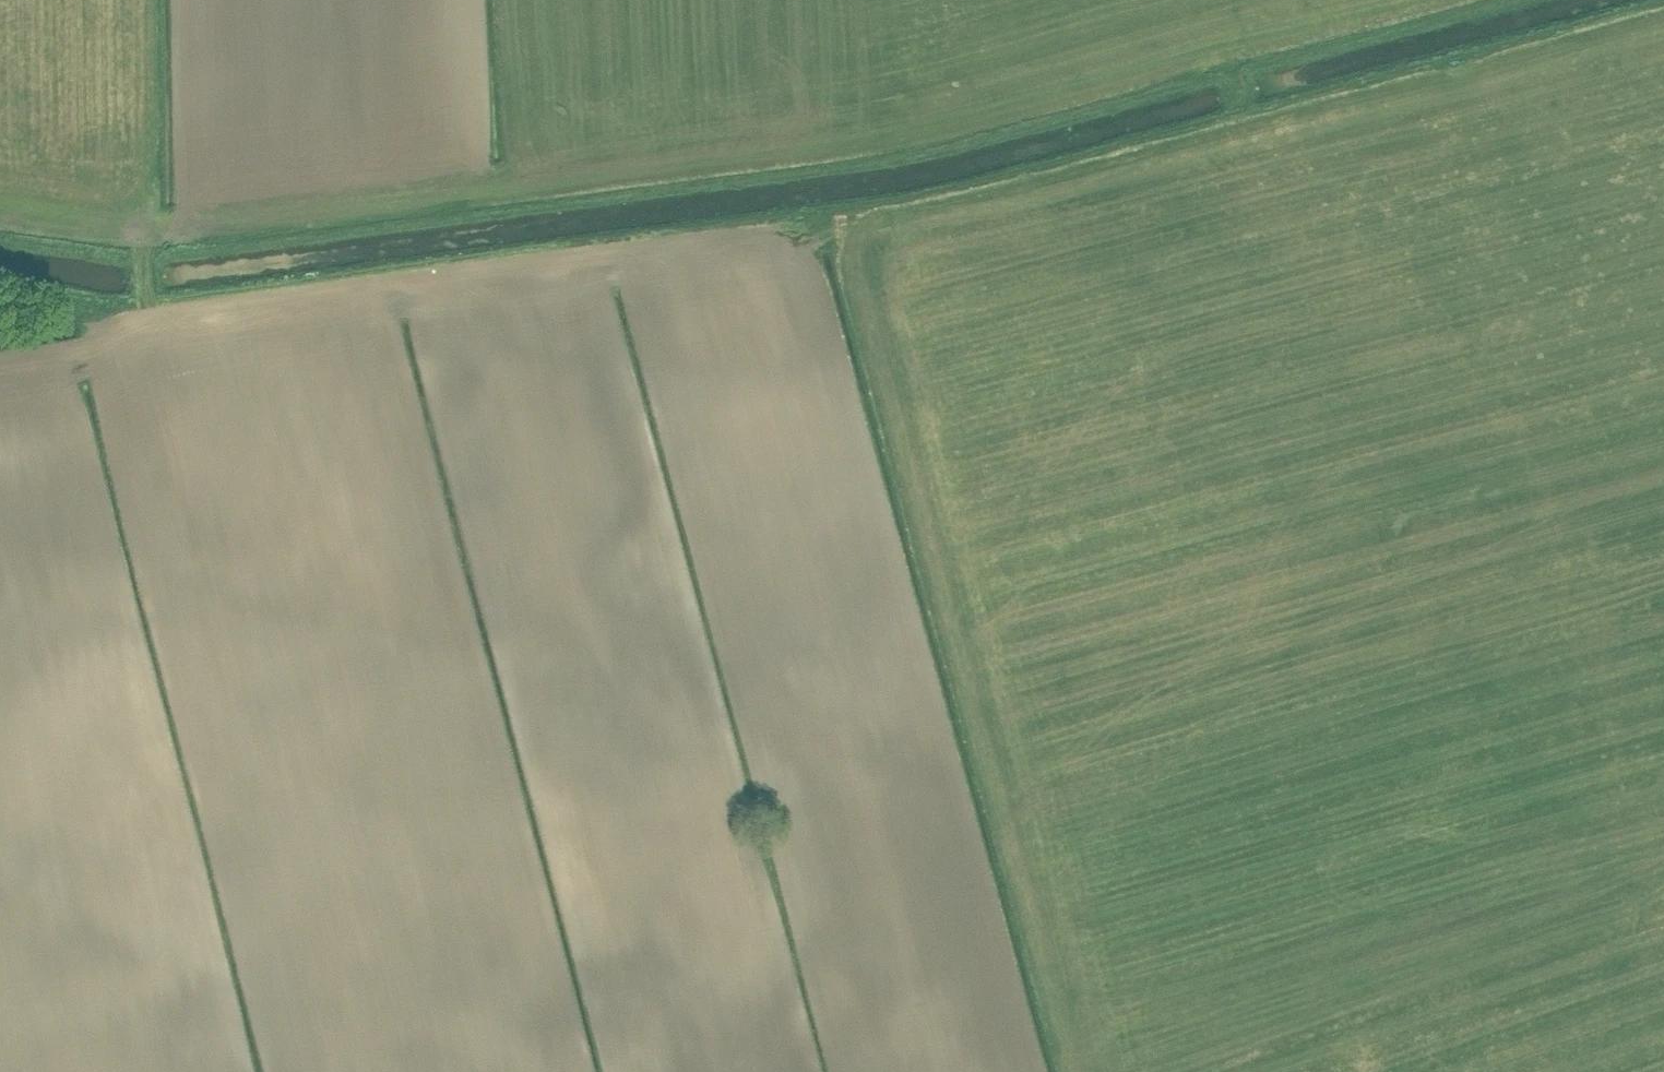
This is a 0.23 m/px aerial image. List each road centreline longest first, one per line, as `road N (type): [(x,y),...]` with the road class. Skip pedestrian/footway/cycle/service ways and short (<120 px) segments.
road 1 (track): [(371,291),(169,316),(151,300),(136,260),(116,250),(0,230)]

